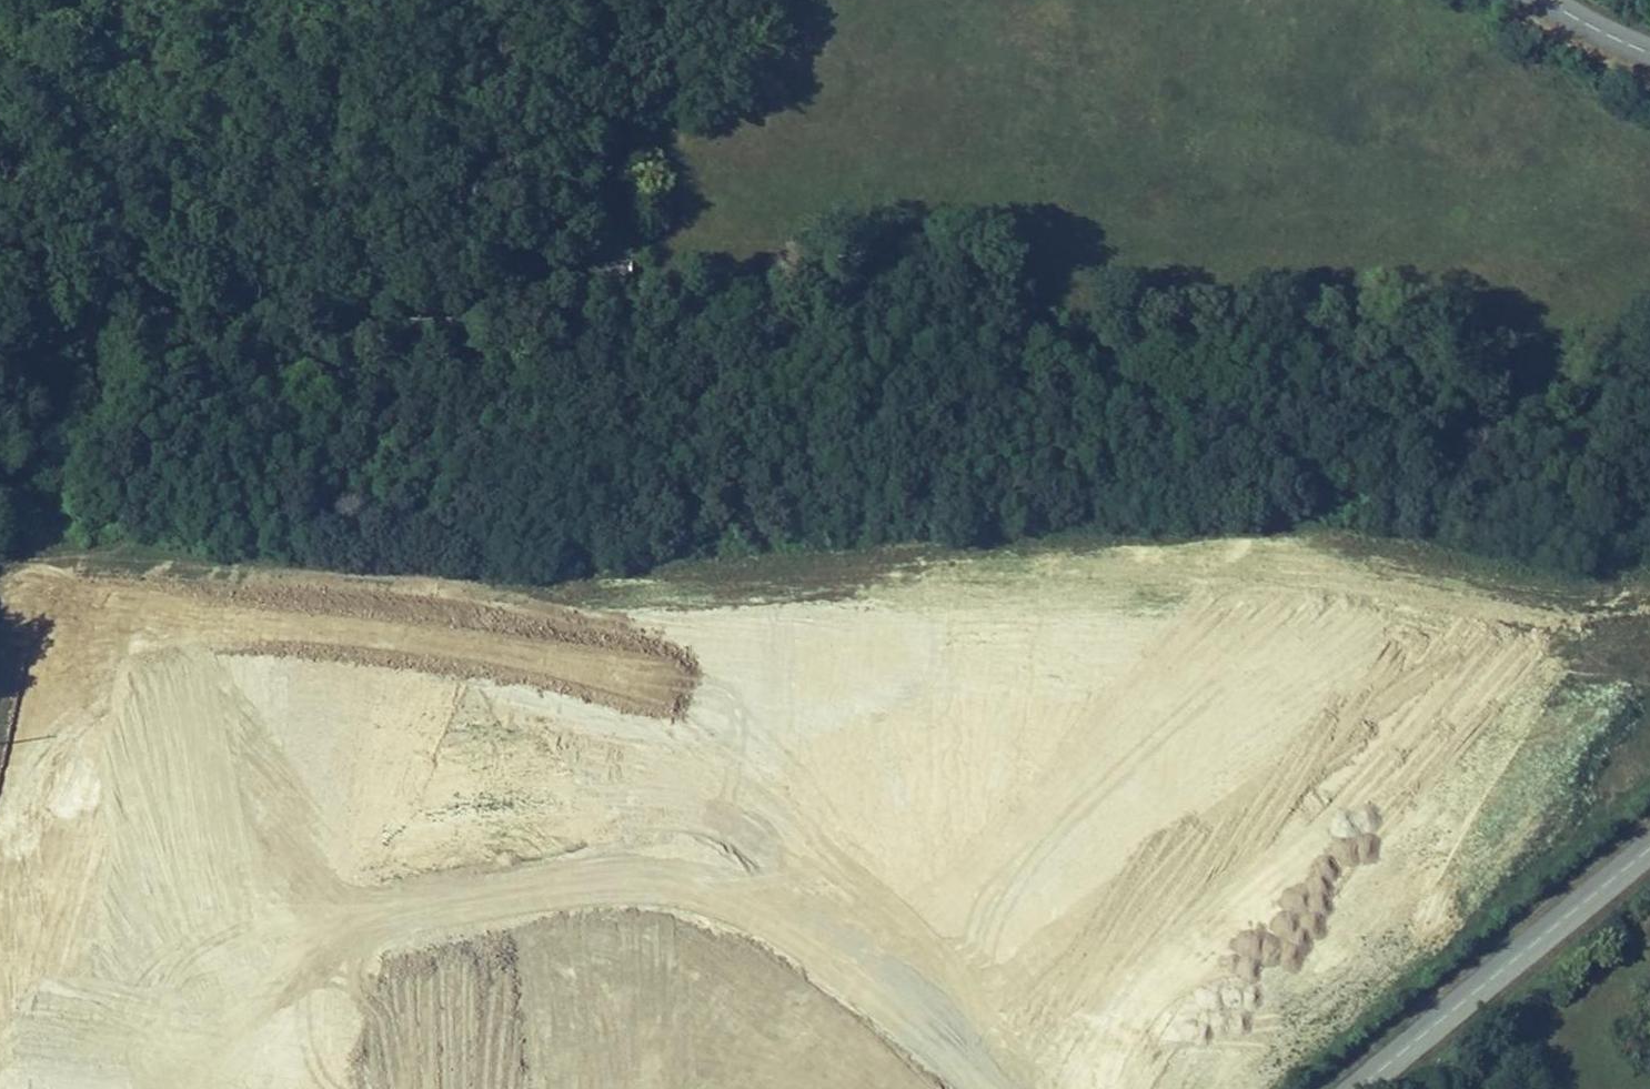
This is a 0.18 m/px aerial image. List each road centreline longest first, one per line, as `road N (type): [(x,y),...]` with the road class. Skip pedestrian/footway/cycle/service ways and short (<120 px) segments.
road 1 (tertiary): [(1354,1088),(1649,847)]
road 2 (track): [(615,248),(607,0)]
road 3 (tertiary): [(1649,53),(1542,0)]

